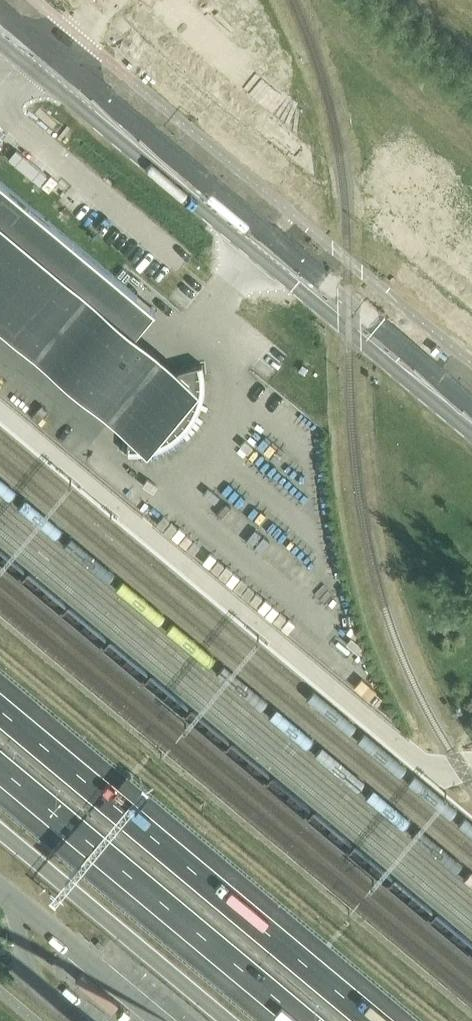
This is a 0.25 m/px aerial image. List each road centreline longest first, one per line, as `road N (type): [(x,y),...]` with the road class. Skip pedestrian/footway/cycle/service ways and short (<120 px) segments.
road 1 (unclassified): [(471,414),(0,23)]
road 2 (unclassified): [(0,50),(471,436)]
road 3 (motorway): [(373,1020),(0,709)]
road 4 (motorway): [(0,786),(284,1020)]

